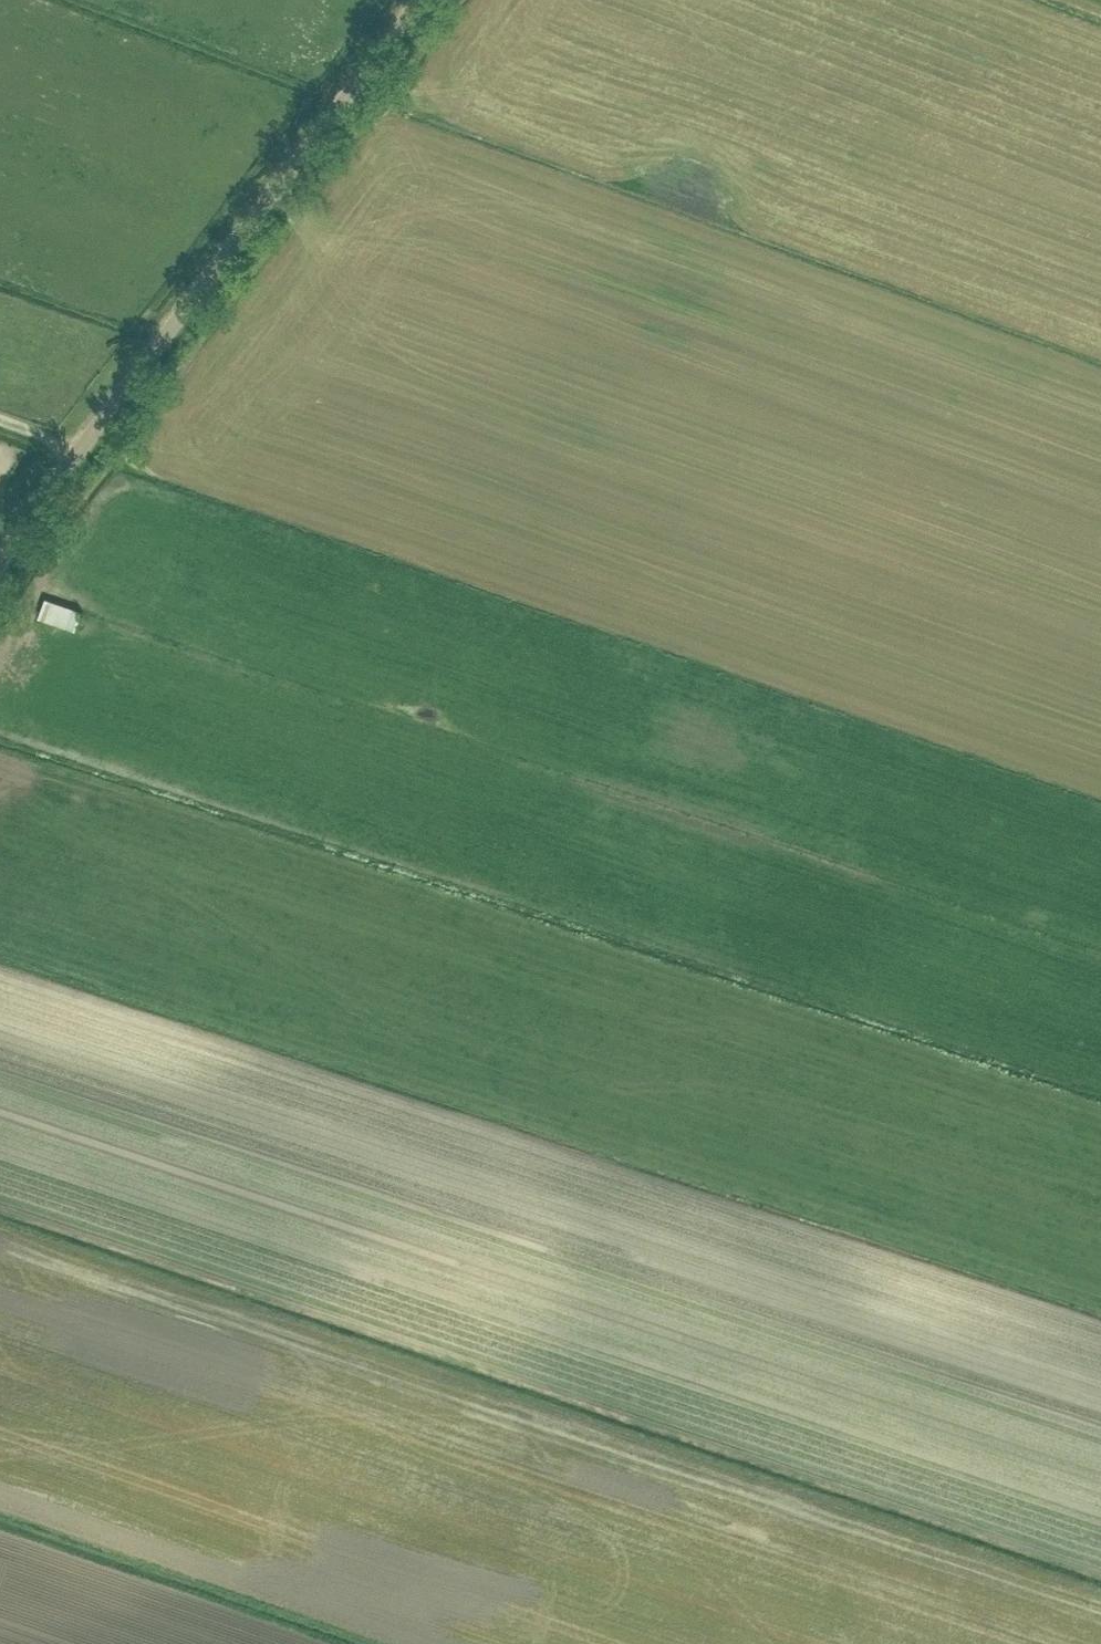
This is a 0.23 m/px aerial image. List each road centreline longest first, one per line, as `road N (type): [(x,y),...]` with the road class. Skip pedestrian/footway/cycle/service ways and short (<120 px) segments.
road 1 (unclassified): [(0,560),(418,0)]

